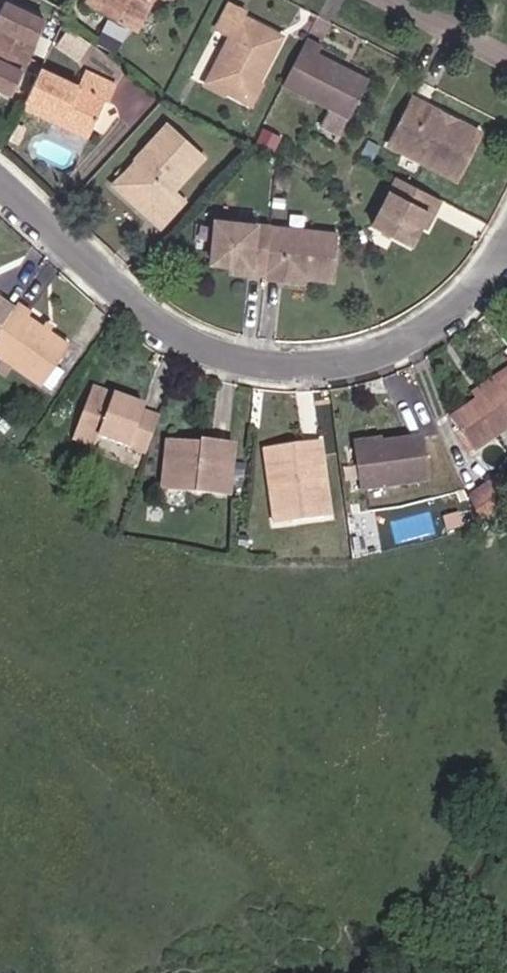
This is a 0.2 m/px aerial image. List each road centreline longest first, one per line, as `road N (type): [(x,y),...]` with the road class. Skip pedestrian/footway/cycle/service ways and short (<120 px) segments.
road 1 (residential): [(0,177),(132,303),(224,357),(309,370),(414,340),(497,273),(506,254)]
road 2 (residential): [(506,56),(397,0)]

